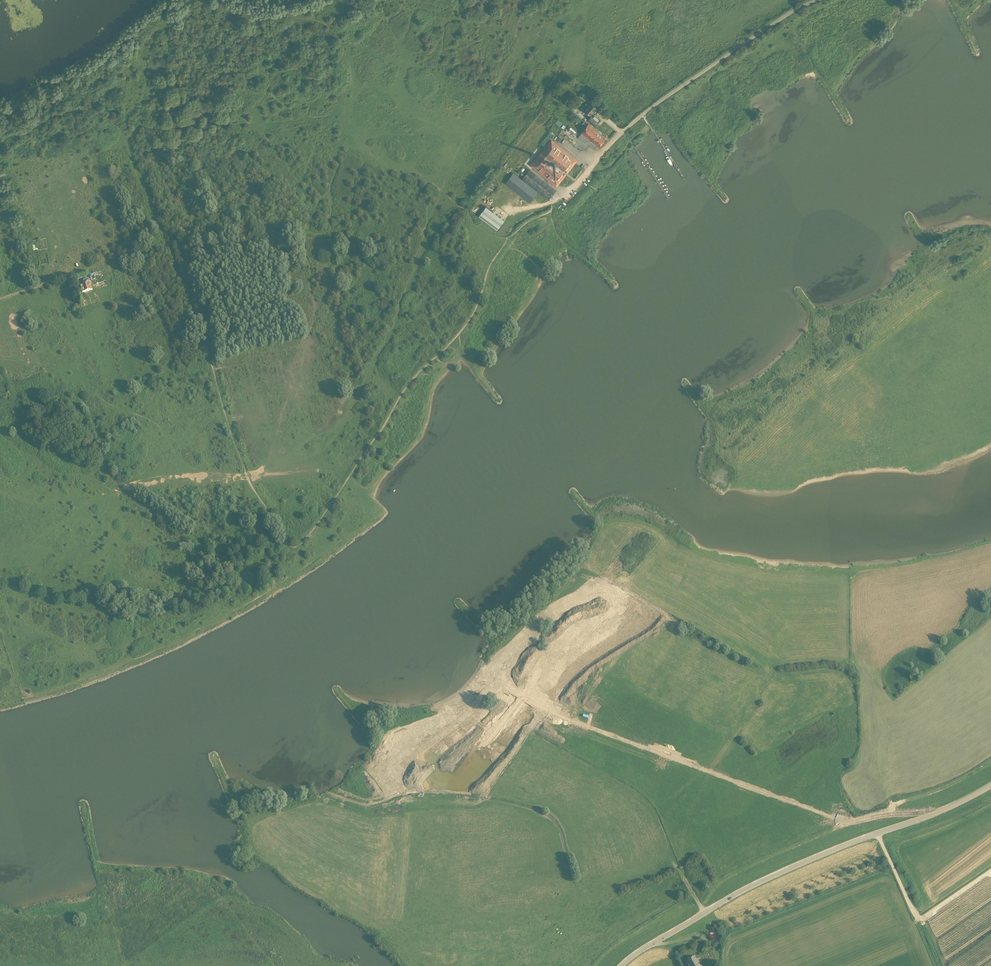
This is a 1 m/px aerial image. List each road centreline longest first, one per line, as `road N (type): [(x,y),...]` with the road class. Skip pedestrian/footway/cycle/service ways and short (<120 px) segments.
road 1 (tertiary): [(623,965),(795,867),(990,786)]
road 2 (unclassified): [(552,205),(652,107),(817,0)]

